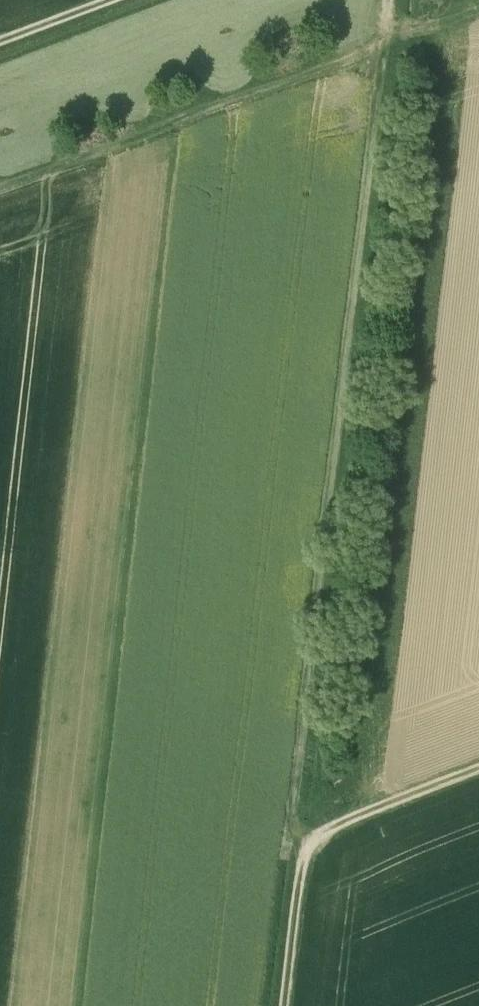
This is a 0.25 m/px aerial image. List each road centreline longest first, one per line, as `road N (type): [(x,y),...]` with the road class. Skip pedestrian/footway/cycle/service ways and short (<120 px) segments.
road 1 (track): [(296,844),(384,0)]
road 2 (track): [(478,13),(0,202)]
road 3 (track): [(478,774),(296,844),(277,1005)]

